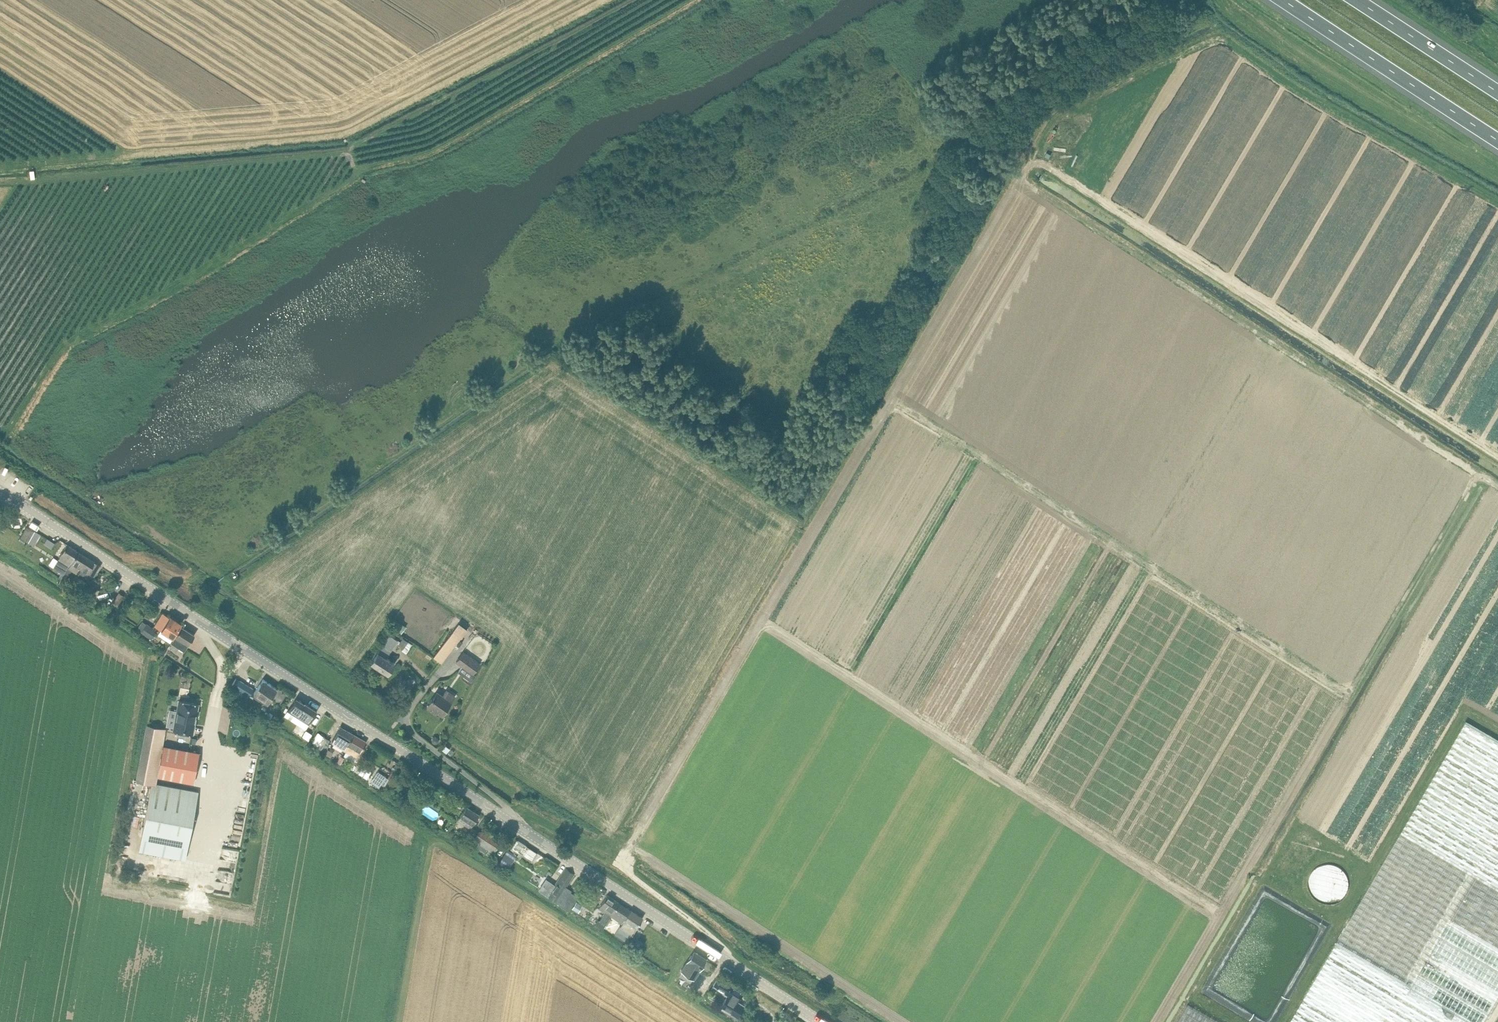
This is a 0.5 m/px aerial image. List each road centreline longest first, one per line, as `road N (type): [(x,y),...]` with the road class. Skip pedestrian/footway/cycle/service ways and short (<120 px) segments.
road 1 (tertiary): [(814,1021),(0,496)]
road 2 (motorway): [(1279,0),(1497,142)]
road 3 (motorway): [(1497,91),(1356,0)]

